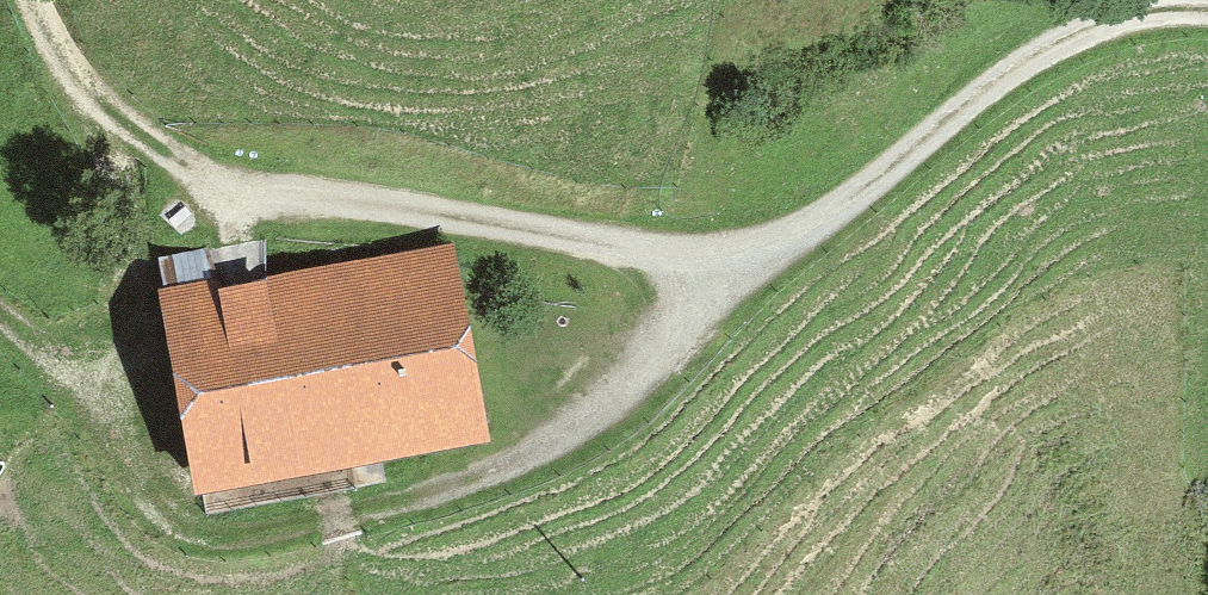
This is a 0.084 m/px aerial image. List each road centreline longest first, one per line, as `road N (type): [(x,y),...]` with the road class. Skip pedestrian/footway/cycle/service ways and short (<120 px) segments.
road 1 (track): [(32,0),(102,108),(173,159),(223,182),(637,258),(739,252),(795,233),(856,197),(1028,60),(1143,12),(1207,10)]
road 2 (track): [(739,252),(668,334),(544,442),(470,478),(339,519),(223,544),(184,530),(157,495),(128,419),(0,310)]
road 3 (track): [(128,419),(135,317),(128,229),(102,108)]

